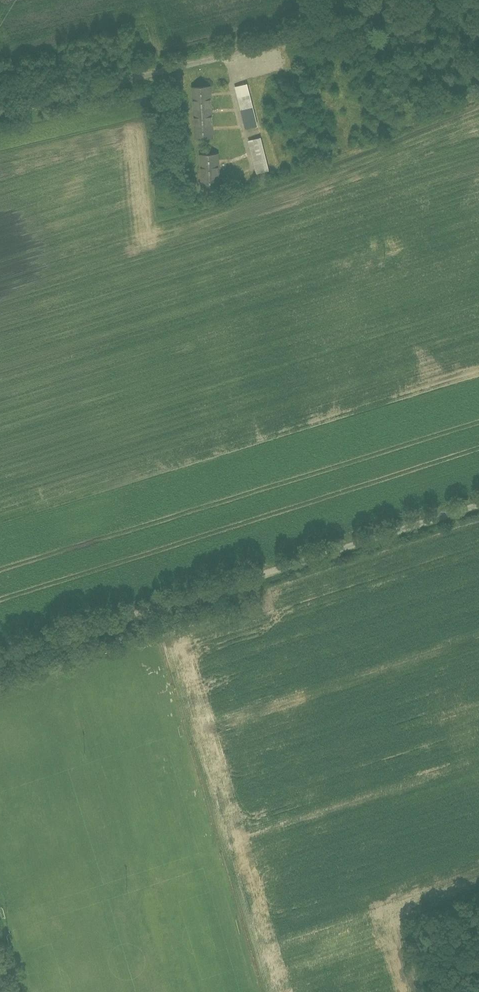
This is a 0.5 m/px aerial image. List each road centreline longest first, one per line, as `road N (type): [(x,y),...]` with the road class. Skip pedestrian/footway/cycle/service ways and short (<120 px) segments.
road 1 (unclassified): [(25,652),(478,506)]
road 2 (residential): [(0,114),(231,55),(254,61)]

